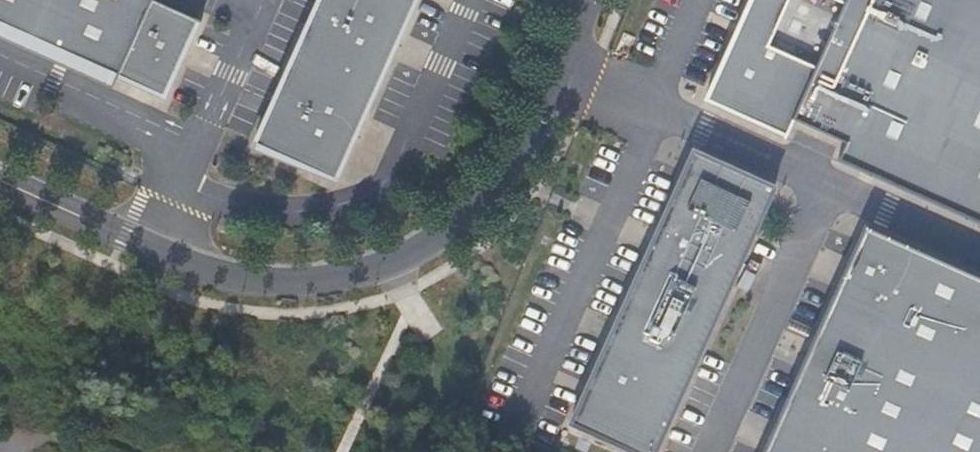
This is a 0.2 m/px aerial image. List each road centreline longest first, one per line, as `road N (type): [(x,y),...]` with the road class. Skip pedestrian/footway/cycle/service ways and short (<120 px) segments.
road 1 (unclassified): [(589,0),(531,138),(502,180),(447,231),(378,268),(293,281),(247,278),(154,250),(0,180)]

